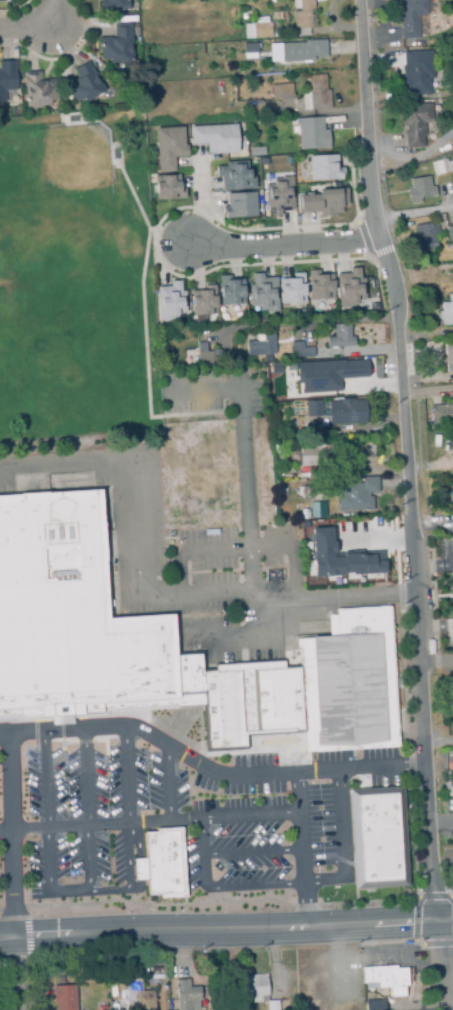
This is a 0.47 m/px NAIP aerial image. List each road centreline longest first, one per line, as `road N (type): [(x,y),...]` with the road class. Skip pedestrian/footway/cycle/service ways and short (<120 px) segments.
road 1 (residential): [(438,920),(403,390),(376,221),(360,0)]
road 2 (secondary): [(438,920),(0,938)]
road 3 (residential): [(188,245),(380,238)]

